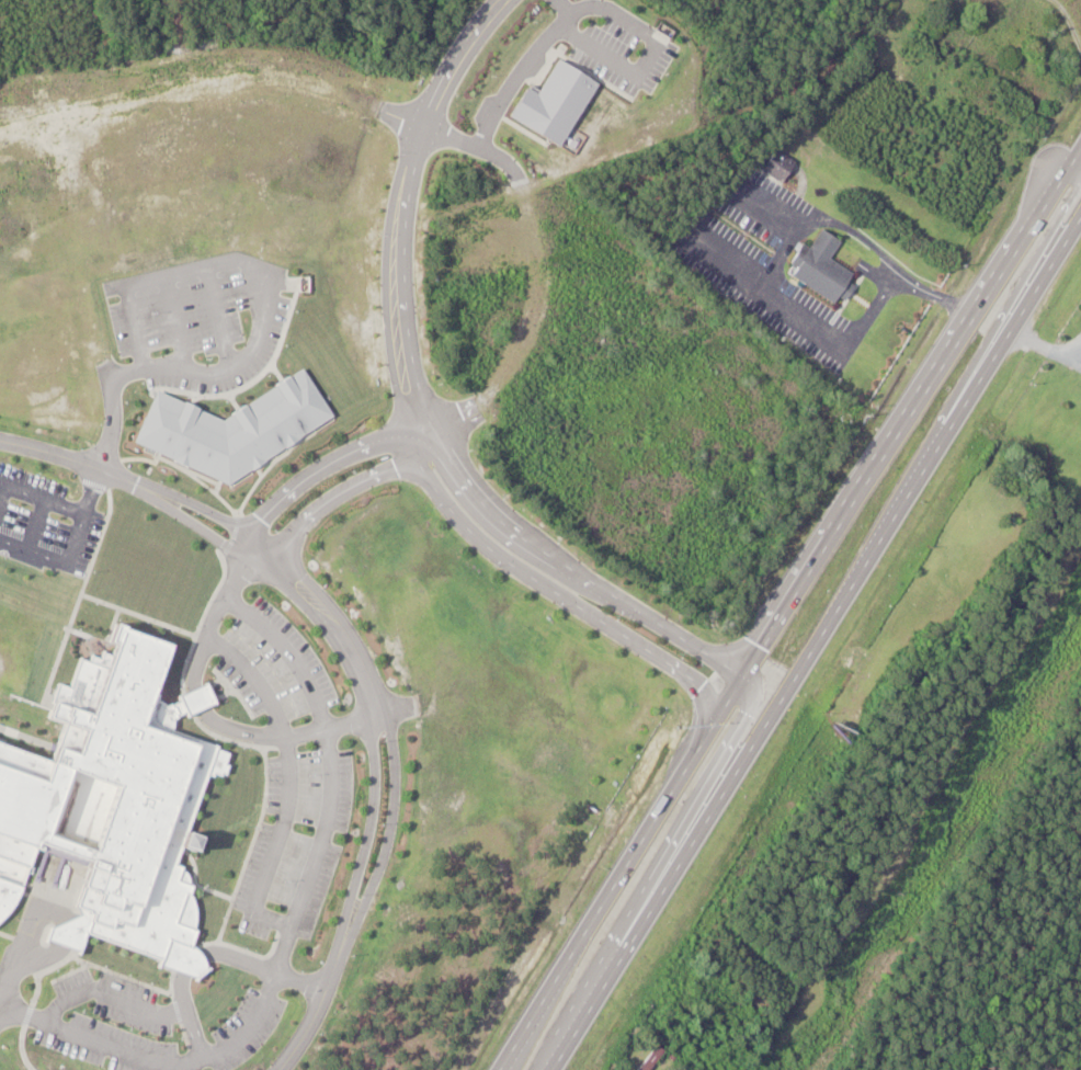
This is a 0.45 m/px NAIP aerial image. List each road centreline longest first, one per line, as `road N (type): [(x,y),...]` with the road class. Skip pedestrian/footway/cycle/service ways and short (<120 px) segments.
road 1 (trunk): [(1080,145),(508,1069)]
road 2 (trunk): [(553,1069),(1080,218)]
road 3 (residential): [(728,788),(732,762),(760,713),(753,676),(514,530),(474,483),(424,390),(409,315),(416,140)]
road 4 (residential): [(416,140),(388,263),(397,388),(421,460),(475,534),(704,684),(717,739)]
road 5 (residential): [(332,981),(394,838),(397,752),(373,659),(354,626),(293,559),(173,494),(139,487)]
road 6 (residential): [(139,487),(293,589),(338,634),(364,676),(380,771),(376,821),(332,981)]
road 7 (residential): [(253,562),(198,670),(195,688),(210,720),(289,739),(389,712)]
road 8 (residential): [(439,418),(299,492),(254,537),(253,562)]
road 9 (residential): [(253,562),(287,556),(316,517),(342,499),(453,444)]
road 10 (residential): [(0,442),(139,487)]

